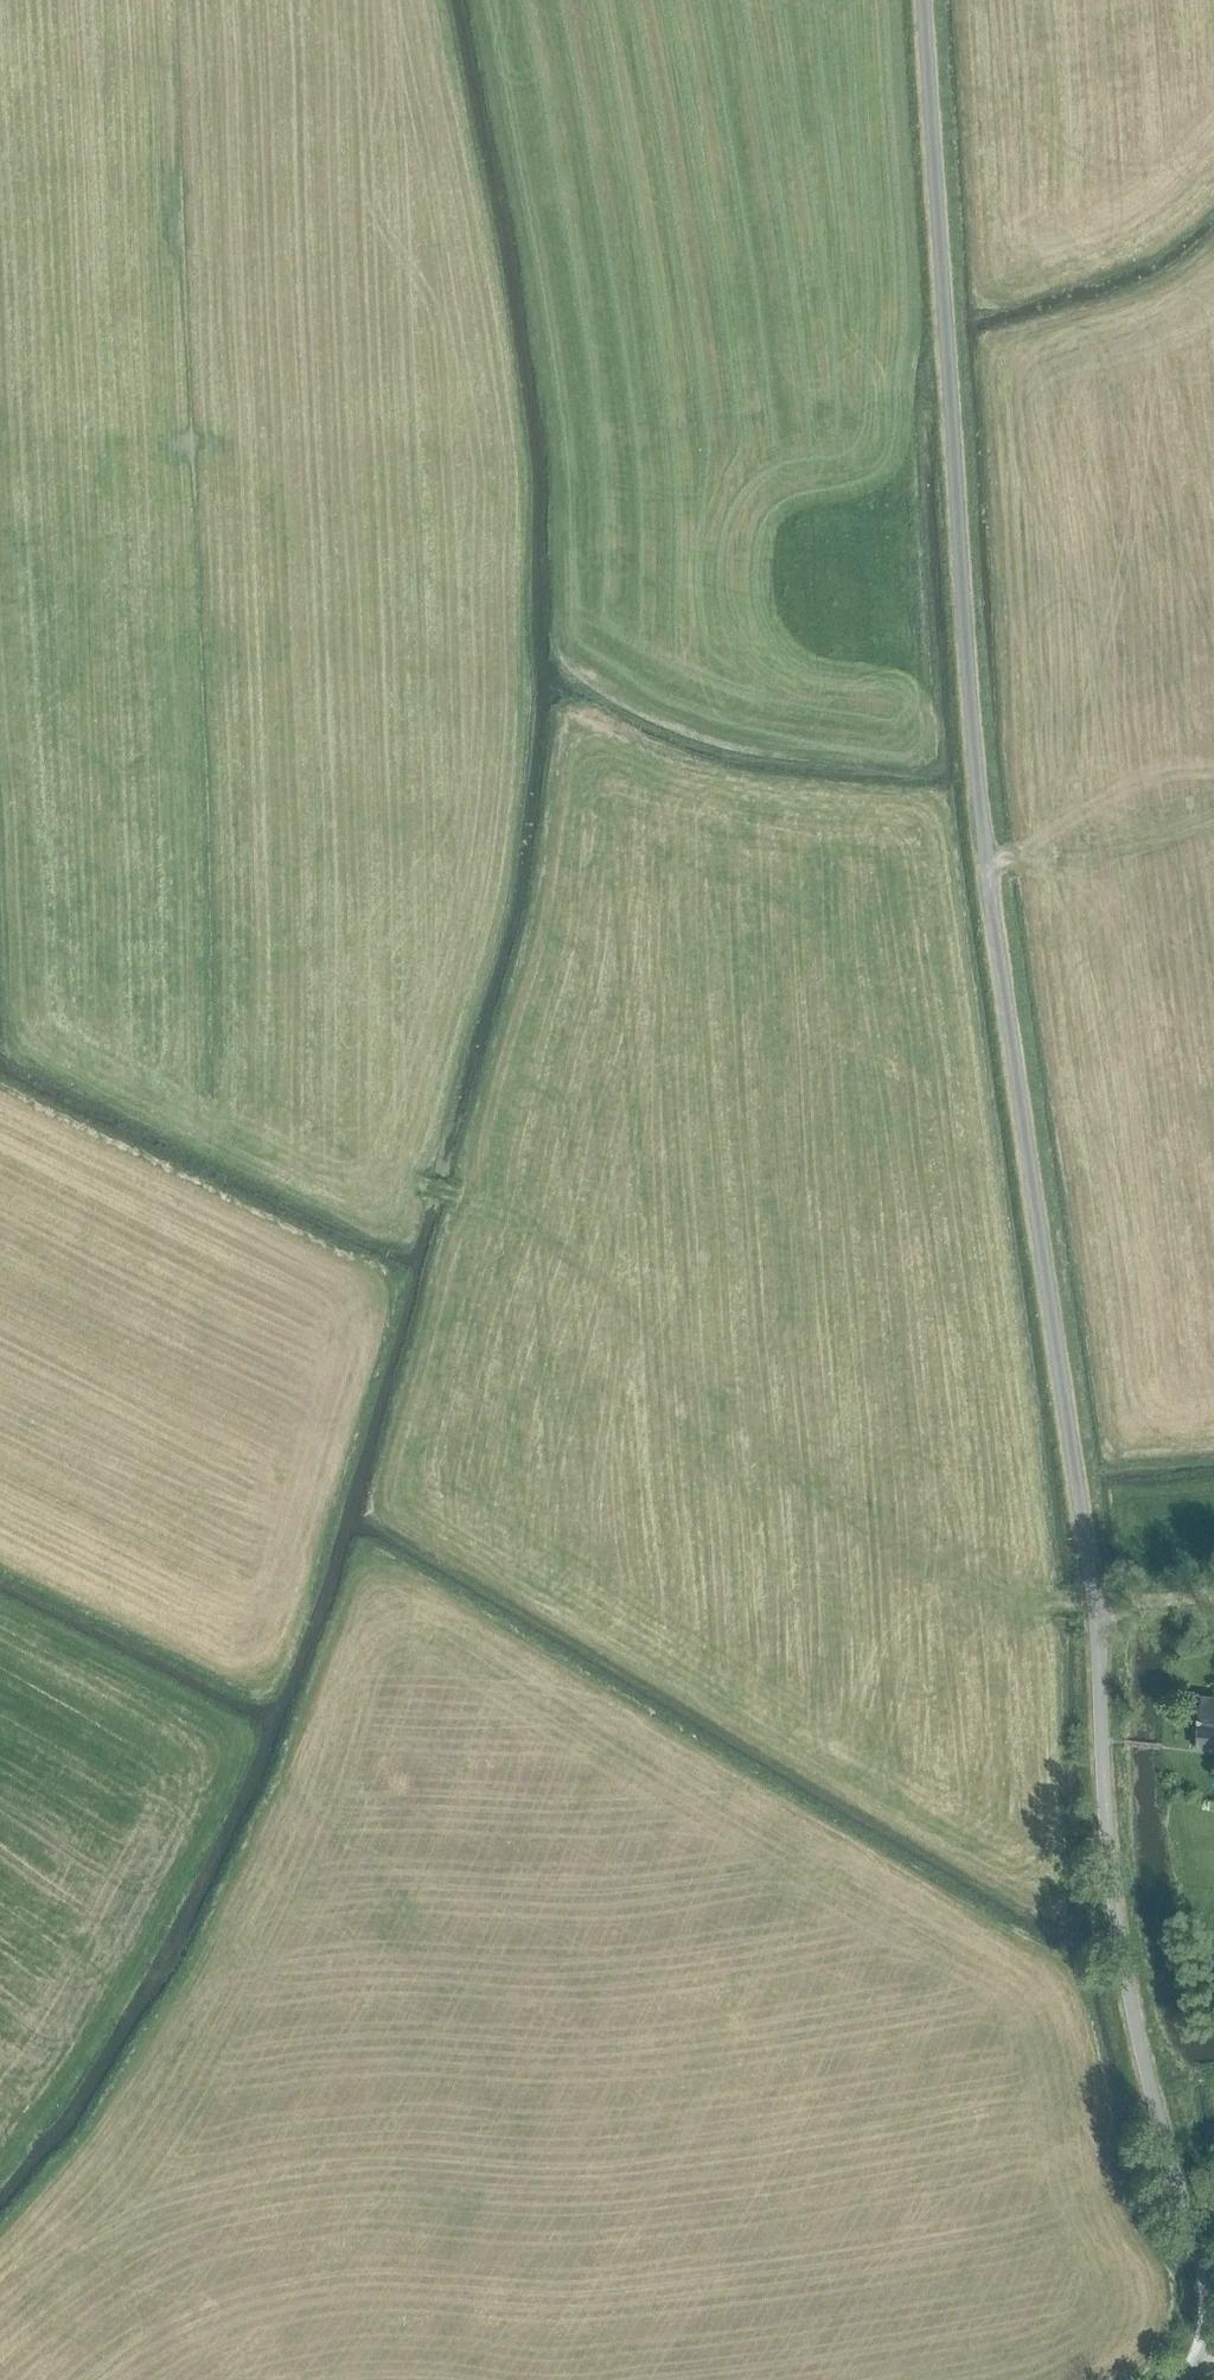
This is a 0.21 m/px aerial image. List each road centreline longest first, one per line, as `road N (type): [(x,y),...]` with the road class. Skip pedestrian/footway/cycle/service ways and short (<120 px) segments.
road 1 (unclassified): [(1181,2379),(1202,2337),(1207,2296),(1197,2240),(1147,2080),(1105,1851),(1095,1602),(975,765),(926,0)]

